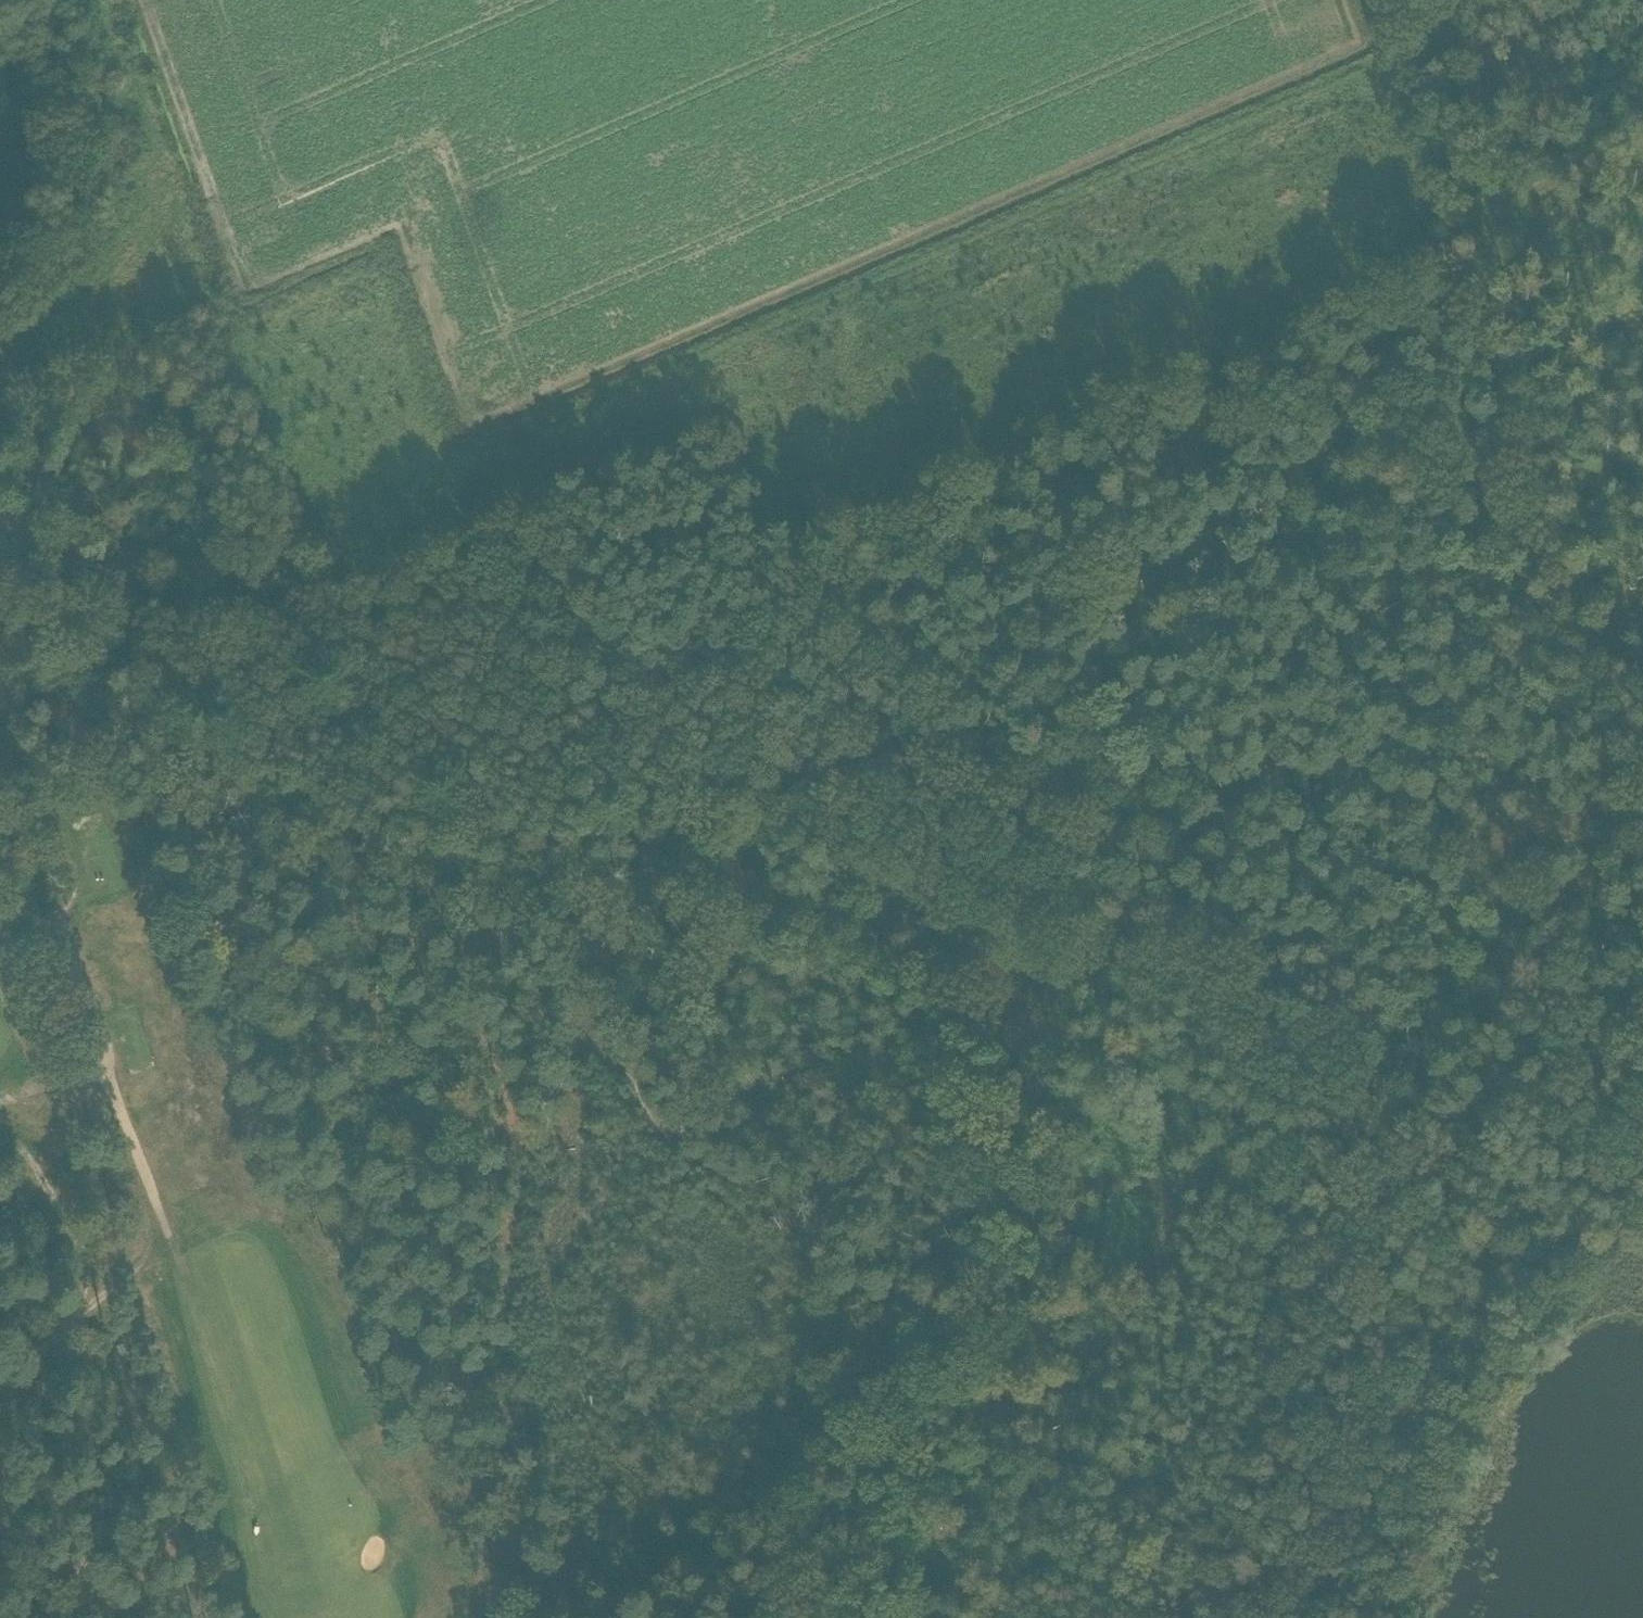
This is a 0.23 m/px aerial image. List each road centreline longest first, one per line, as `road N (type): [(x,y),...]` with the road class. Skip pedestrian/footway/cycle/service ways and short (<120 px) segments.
road 1 (track): [(1642,783),(1451,239)]
road 2 (track): [(0,1139),(77,1090),(92,1235),(83,1297),(0,1396)]
road 3 (track): [(1451,239),(1367,0)]
road 4 (track): [(1451,239),(1642,134)]

